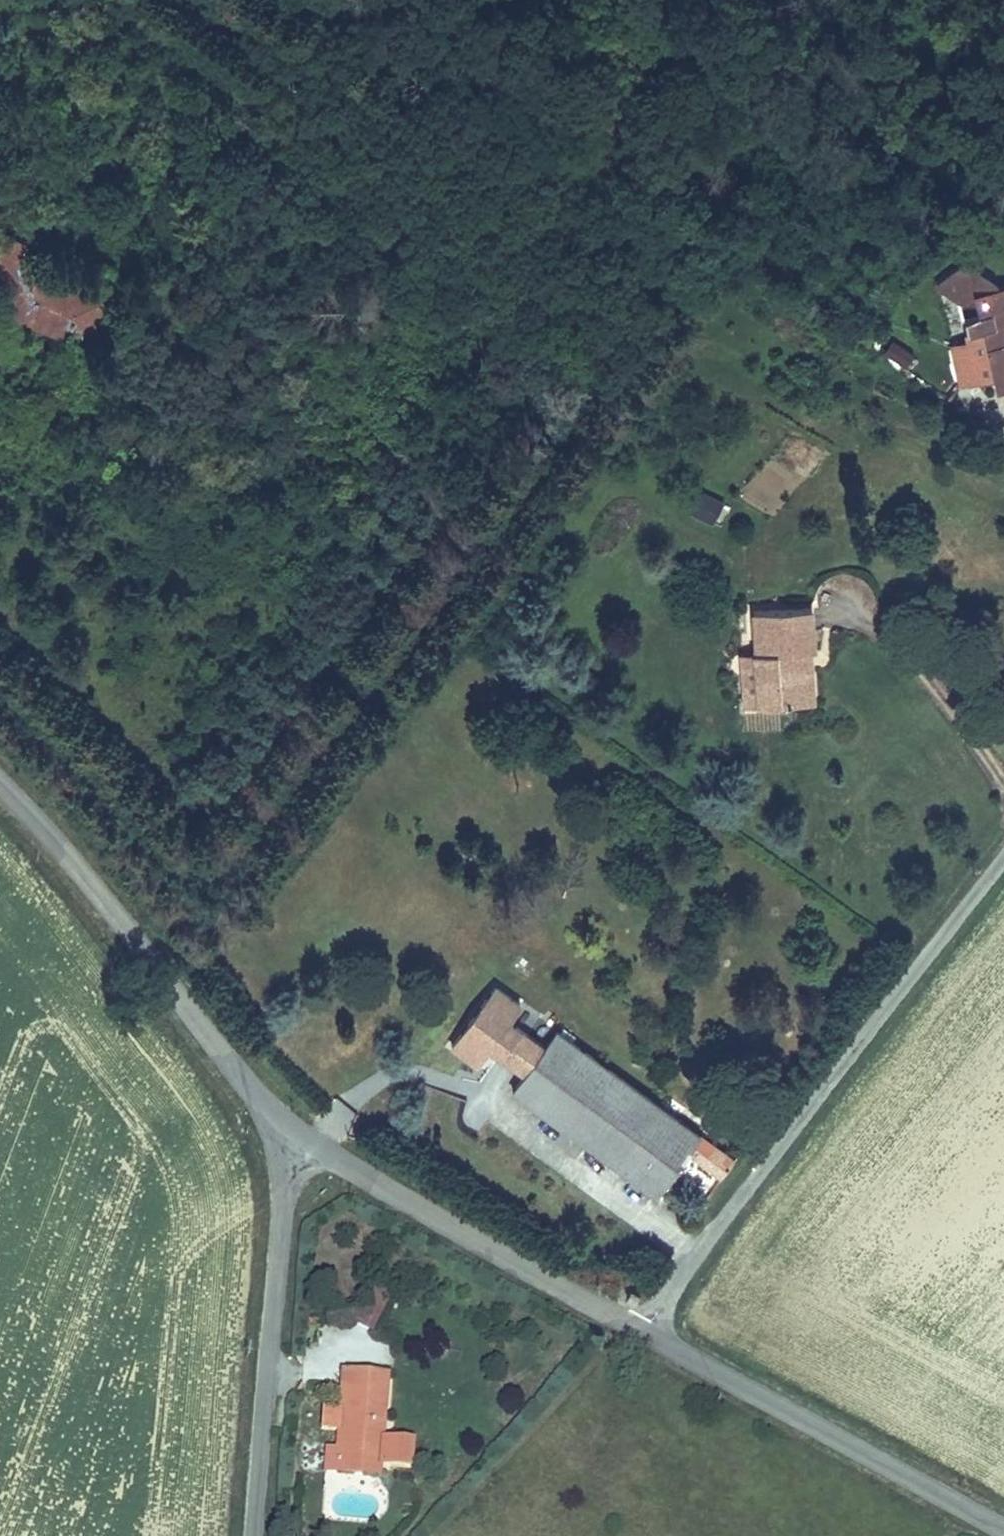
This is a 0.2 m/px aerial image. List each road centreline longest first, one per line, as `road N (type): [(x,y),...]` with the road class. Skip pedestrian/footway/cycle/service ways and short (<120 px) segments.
road 1 (tertiary): [(289,1143),(339,1160),(1003,1533)]
road 2 (tertiary): [(0,786),(289,1143)]
road 3 (tertiary): [(289,1143),(255,1535)]

